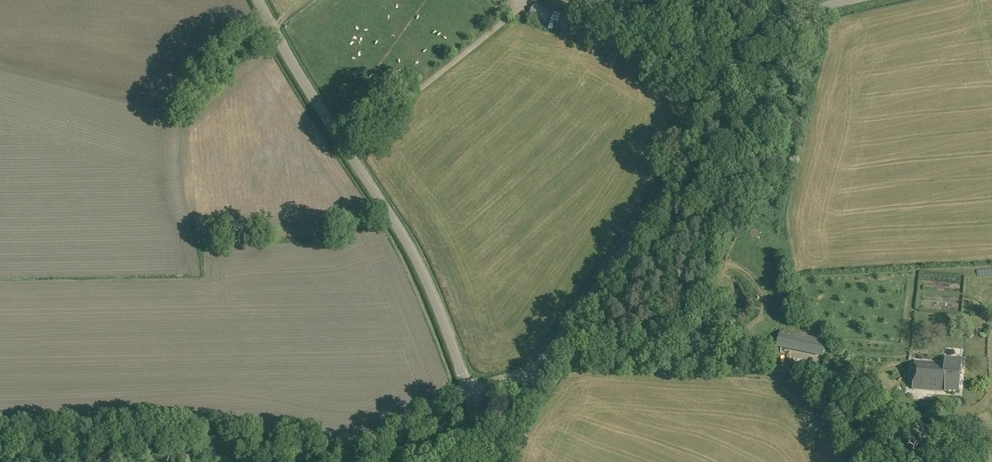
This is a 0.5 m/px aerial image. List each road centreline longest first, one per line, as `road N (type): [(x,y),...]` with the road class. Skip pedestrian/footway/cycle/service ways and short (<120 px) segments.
road 1 (unclassified): [(546,356),(668,185),(714,84),(777,25),(844,0)]
road 2 (unclassified): [(470,395),(416,261),(257,0)]
road 3 (unclassified): [(799,370),(546,356)]
road 4 (track): [(311,461),(197,447),(160,461)]
road 5 (track): [(714,84),(636,36),(620,0)]

